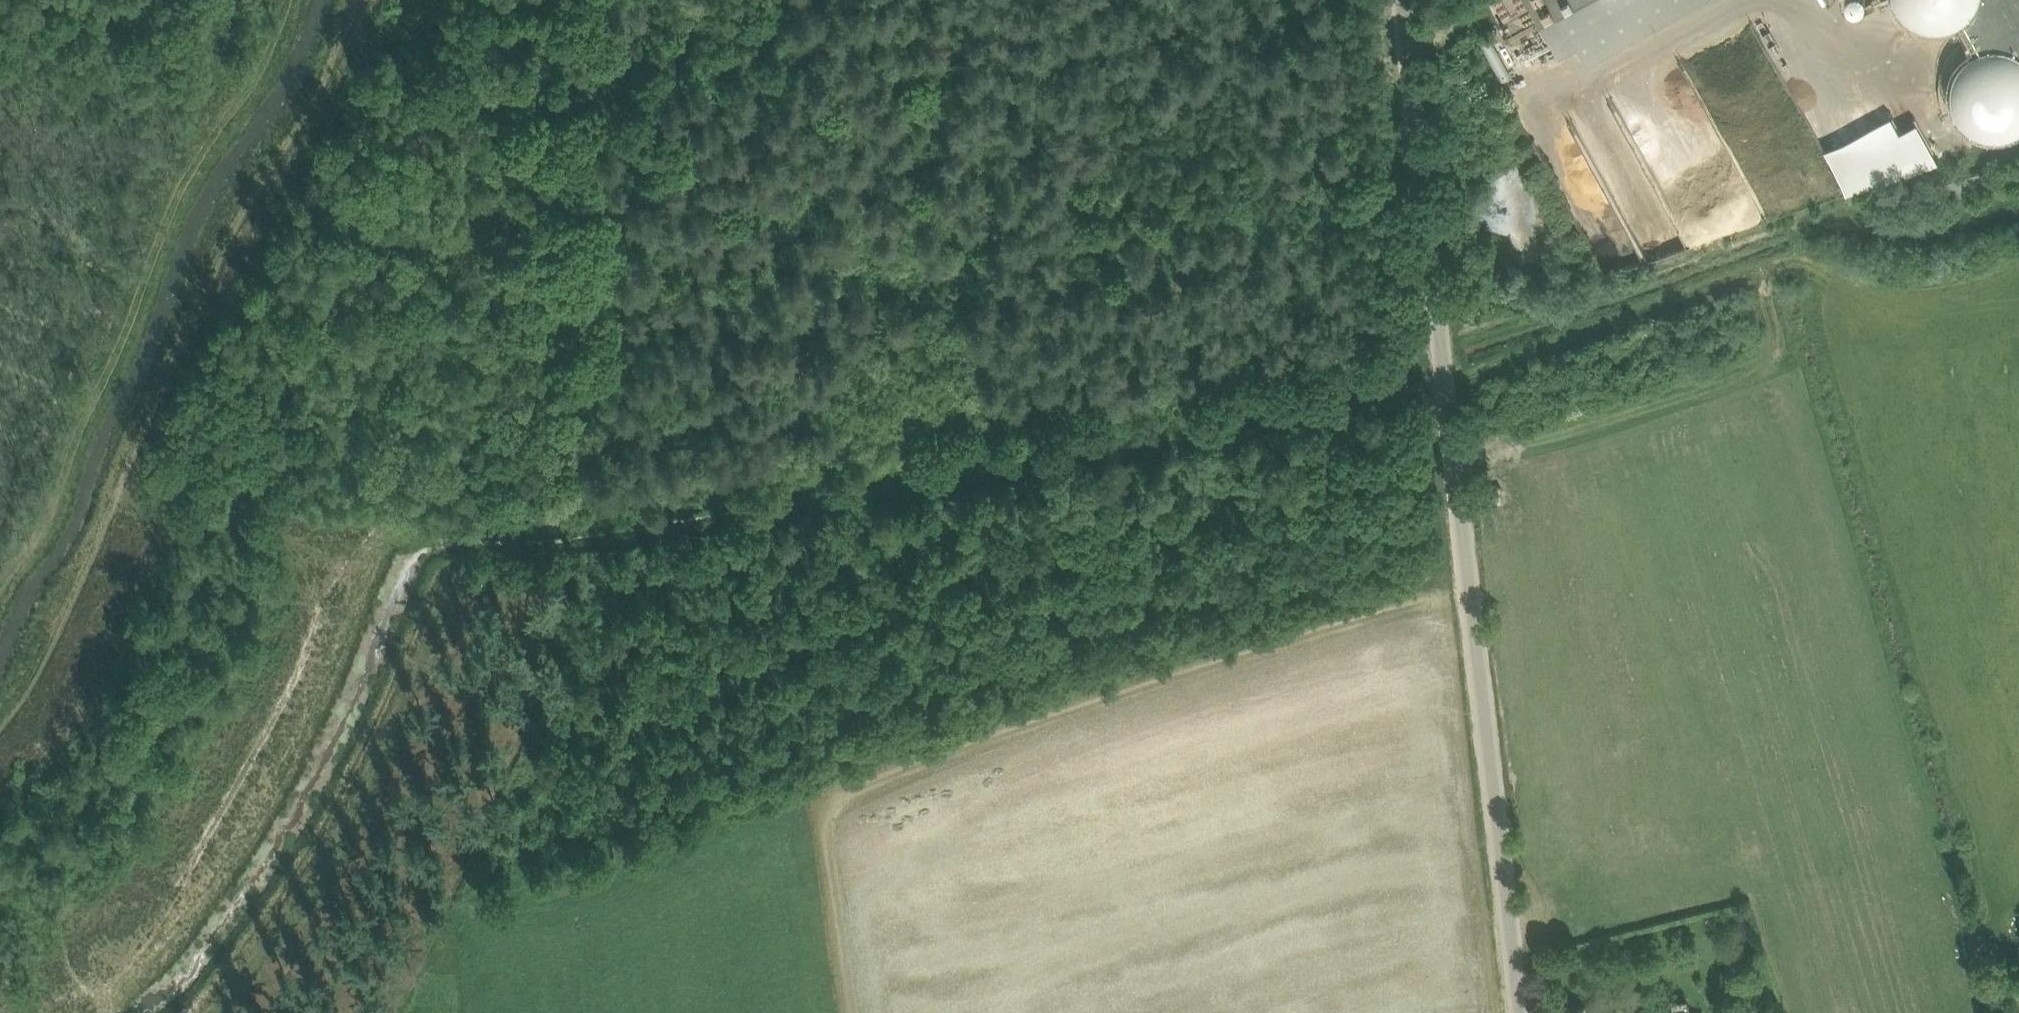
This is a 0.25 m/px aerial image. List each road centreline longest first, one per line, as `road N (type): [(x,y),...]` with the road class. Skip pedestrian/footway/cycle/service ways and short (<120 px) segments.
road 1 (unclassified): [(1521,1012),(1402,0)]

